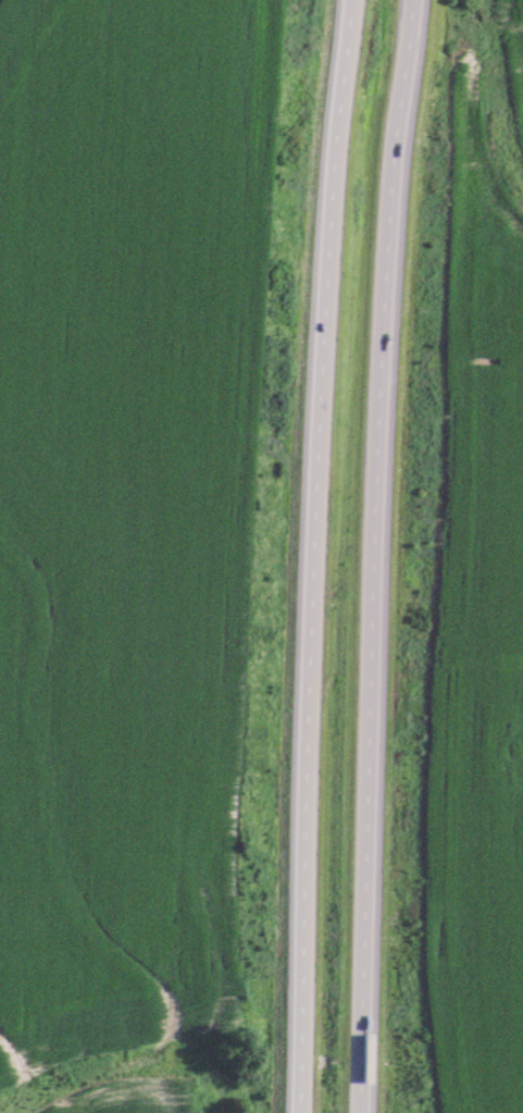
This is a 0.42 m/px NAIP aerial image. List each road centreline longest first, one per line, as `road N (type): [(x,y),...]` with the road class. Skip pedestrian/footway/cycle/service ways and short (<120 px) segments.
road 1 (trunk): [(346,0),(316,293),(300,1112)]
road 2 (trunk): [(365,1112),(389,181),(408,0)]

